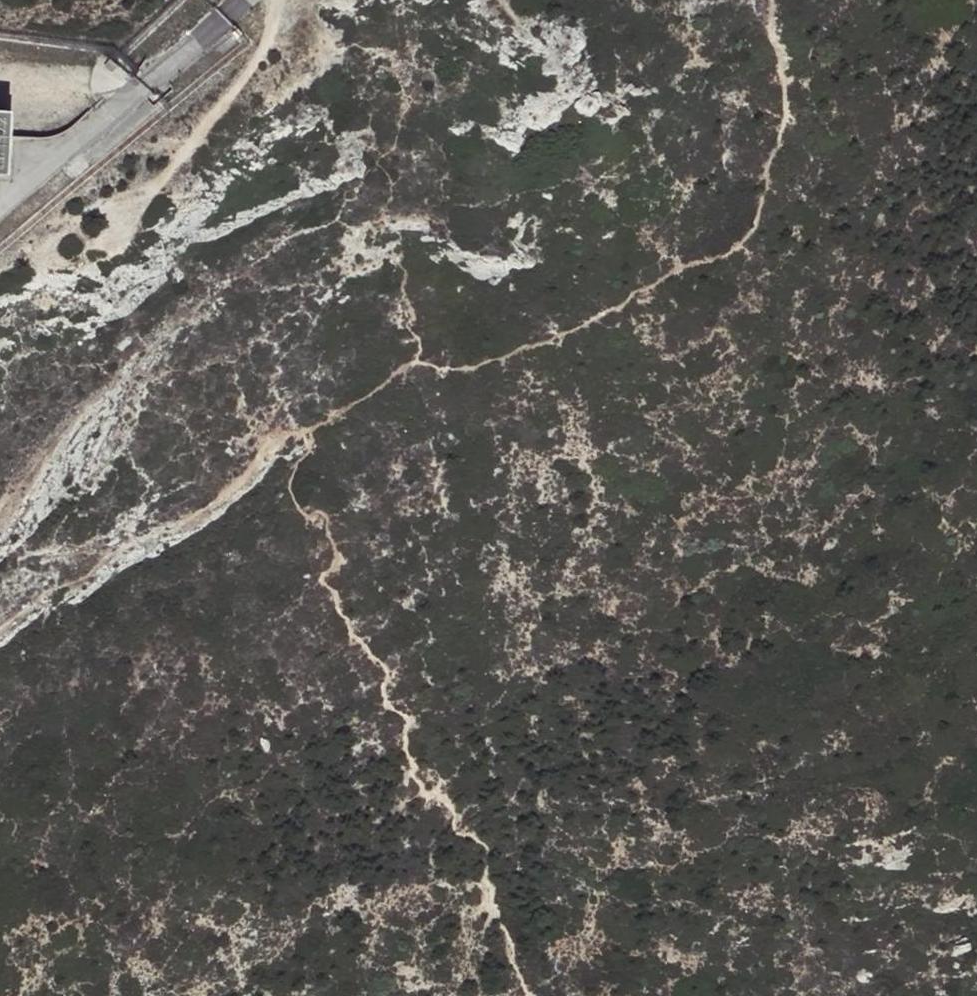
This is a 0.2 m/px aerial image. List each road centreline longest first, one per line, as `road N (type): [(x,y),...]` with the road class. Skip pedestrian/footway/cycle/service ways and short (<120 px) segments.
road 1 (track): [(255,0),(0,225)]

